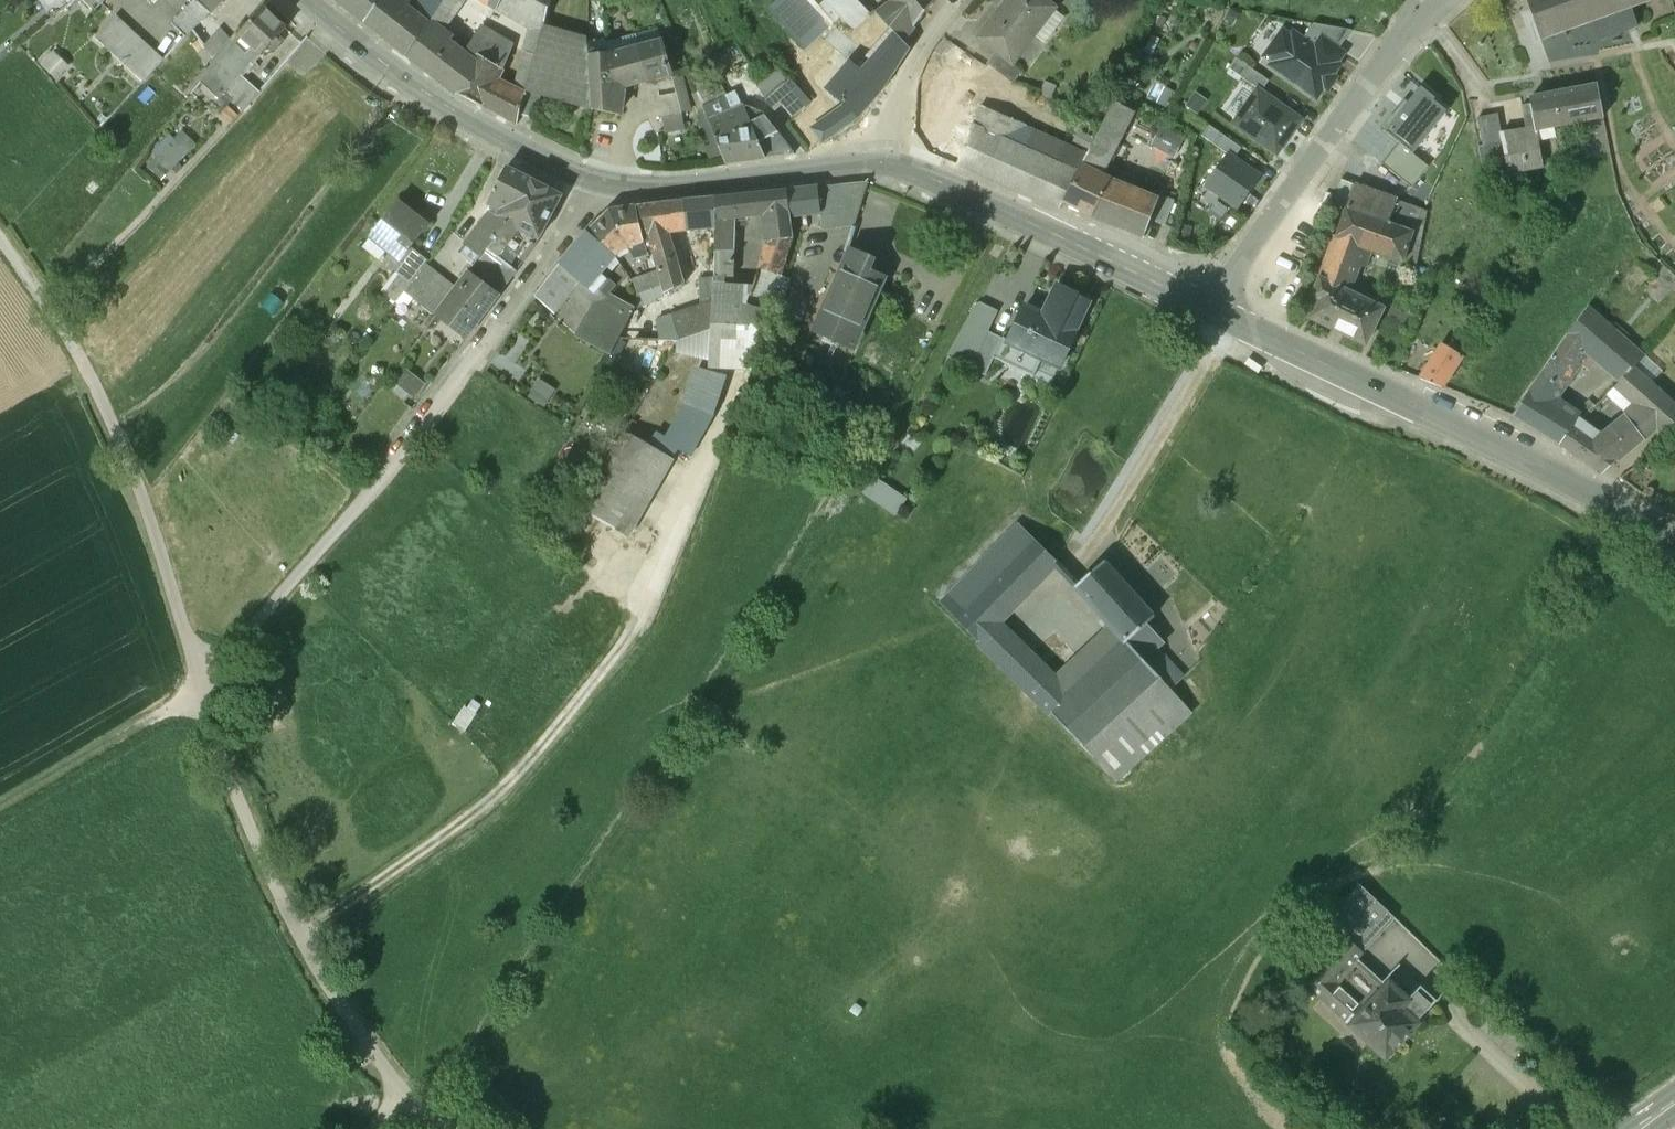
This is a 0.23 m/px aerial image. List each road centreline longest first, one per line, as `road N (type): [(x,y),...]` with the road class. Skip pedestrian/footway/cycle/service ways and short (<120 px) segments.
road 1 (track): [(406,1101),(325,993),(271,886),(224,770),(126,453),(95,387),(0,241)]
road 2 (secondary): [(873,167),(692,190),(595,188),(465,126),(301,0)]
road 3 (secondary): [(1674,552),(1614,507),(1509,452),(1210,312)]
road 4 (residential): [(1210,312),(1333,129),(1436,0)]
road 5 (secondary): [(1210,312),(945,186),(873,167)]
road 6 (track): [(201,684),(169,712),(0,810)]
road 7 (residential): [(873,167),(887,117),(954,0)]

